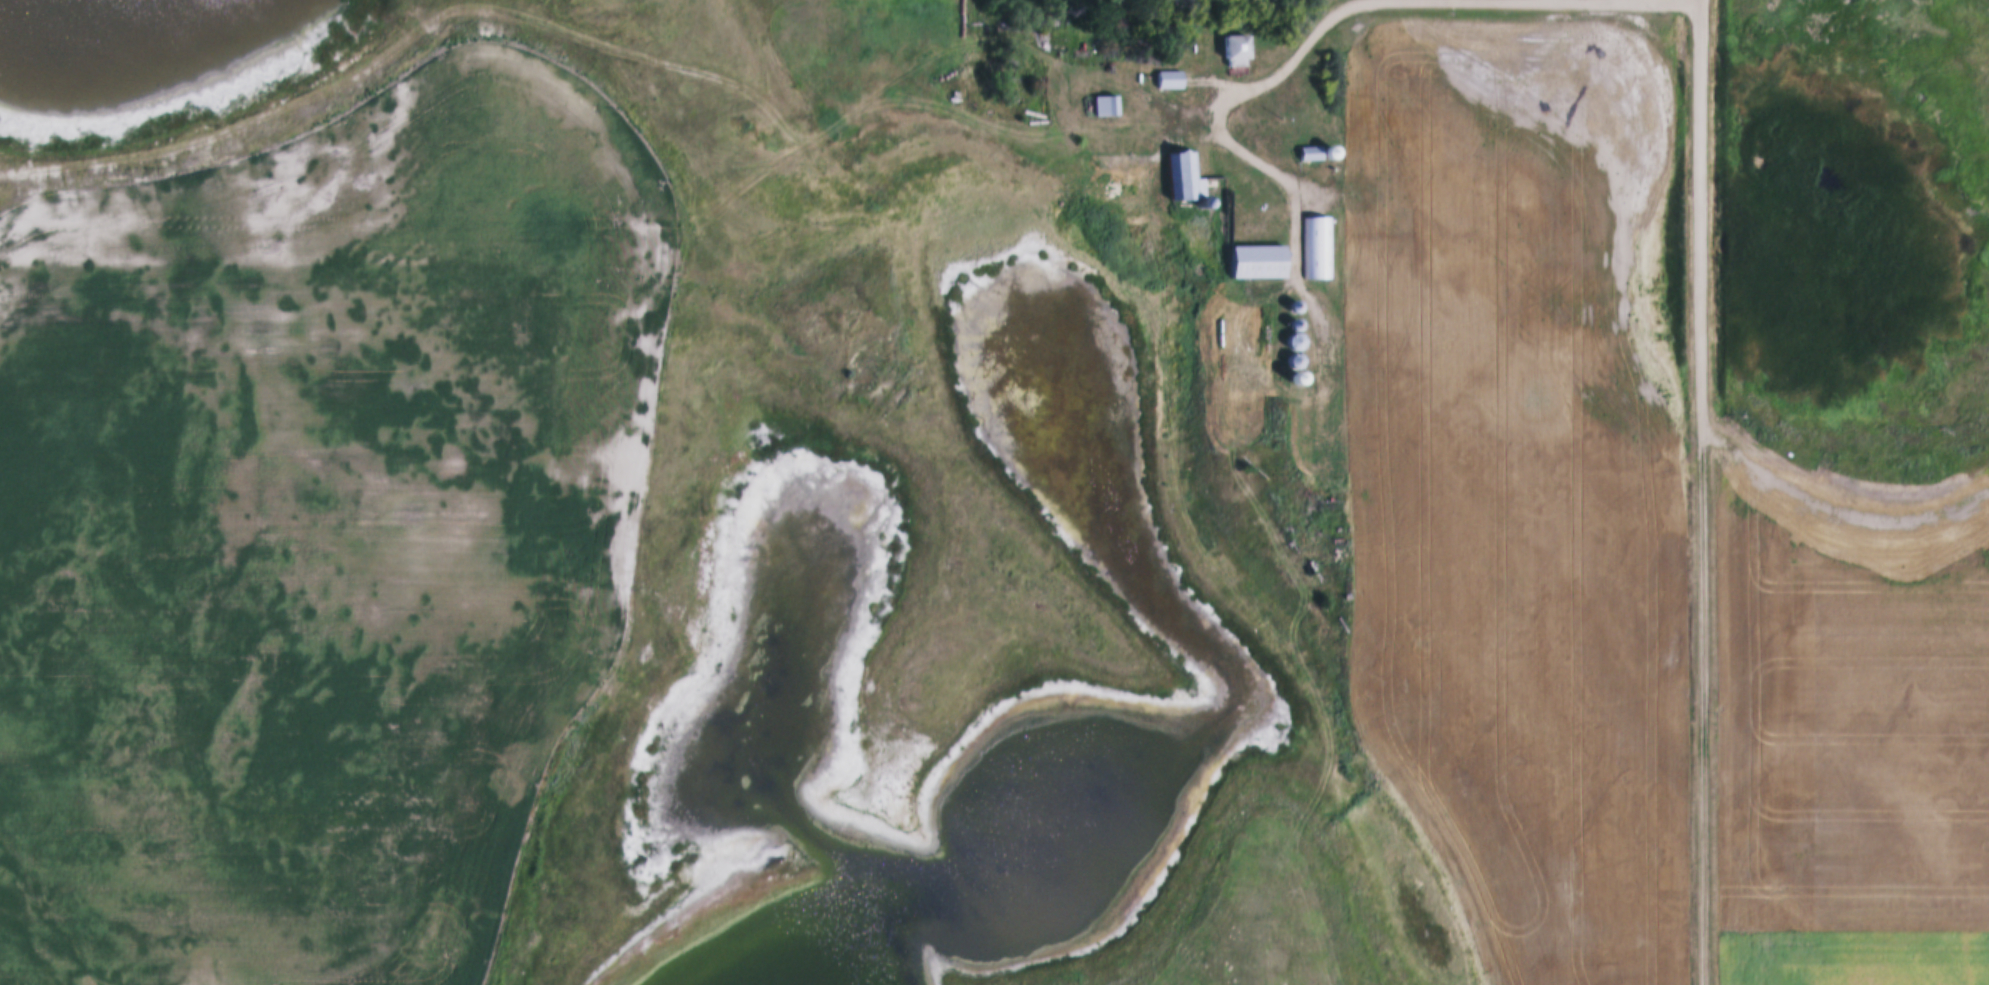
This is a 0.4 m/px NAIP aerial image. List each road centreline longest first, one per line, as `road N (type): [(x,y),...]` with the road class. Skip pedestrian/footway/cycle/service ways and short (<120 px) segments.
road 1 (track): [(1713,984),(1706,0)]

